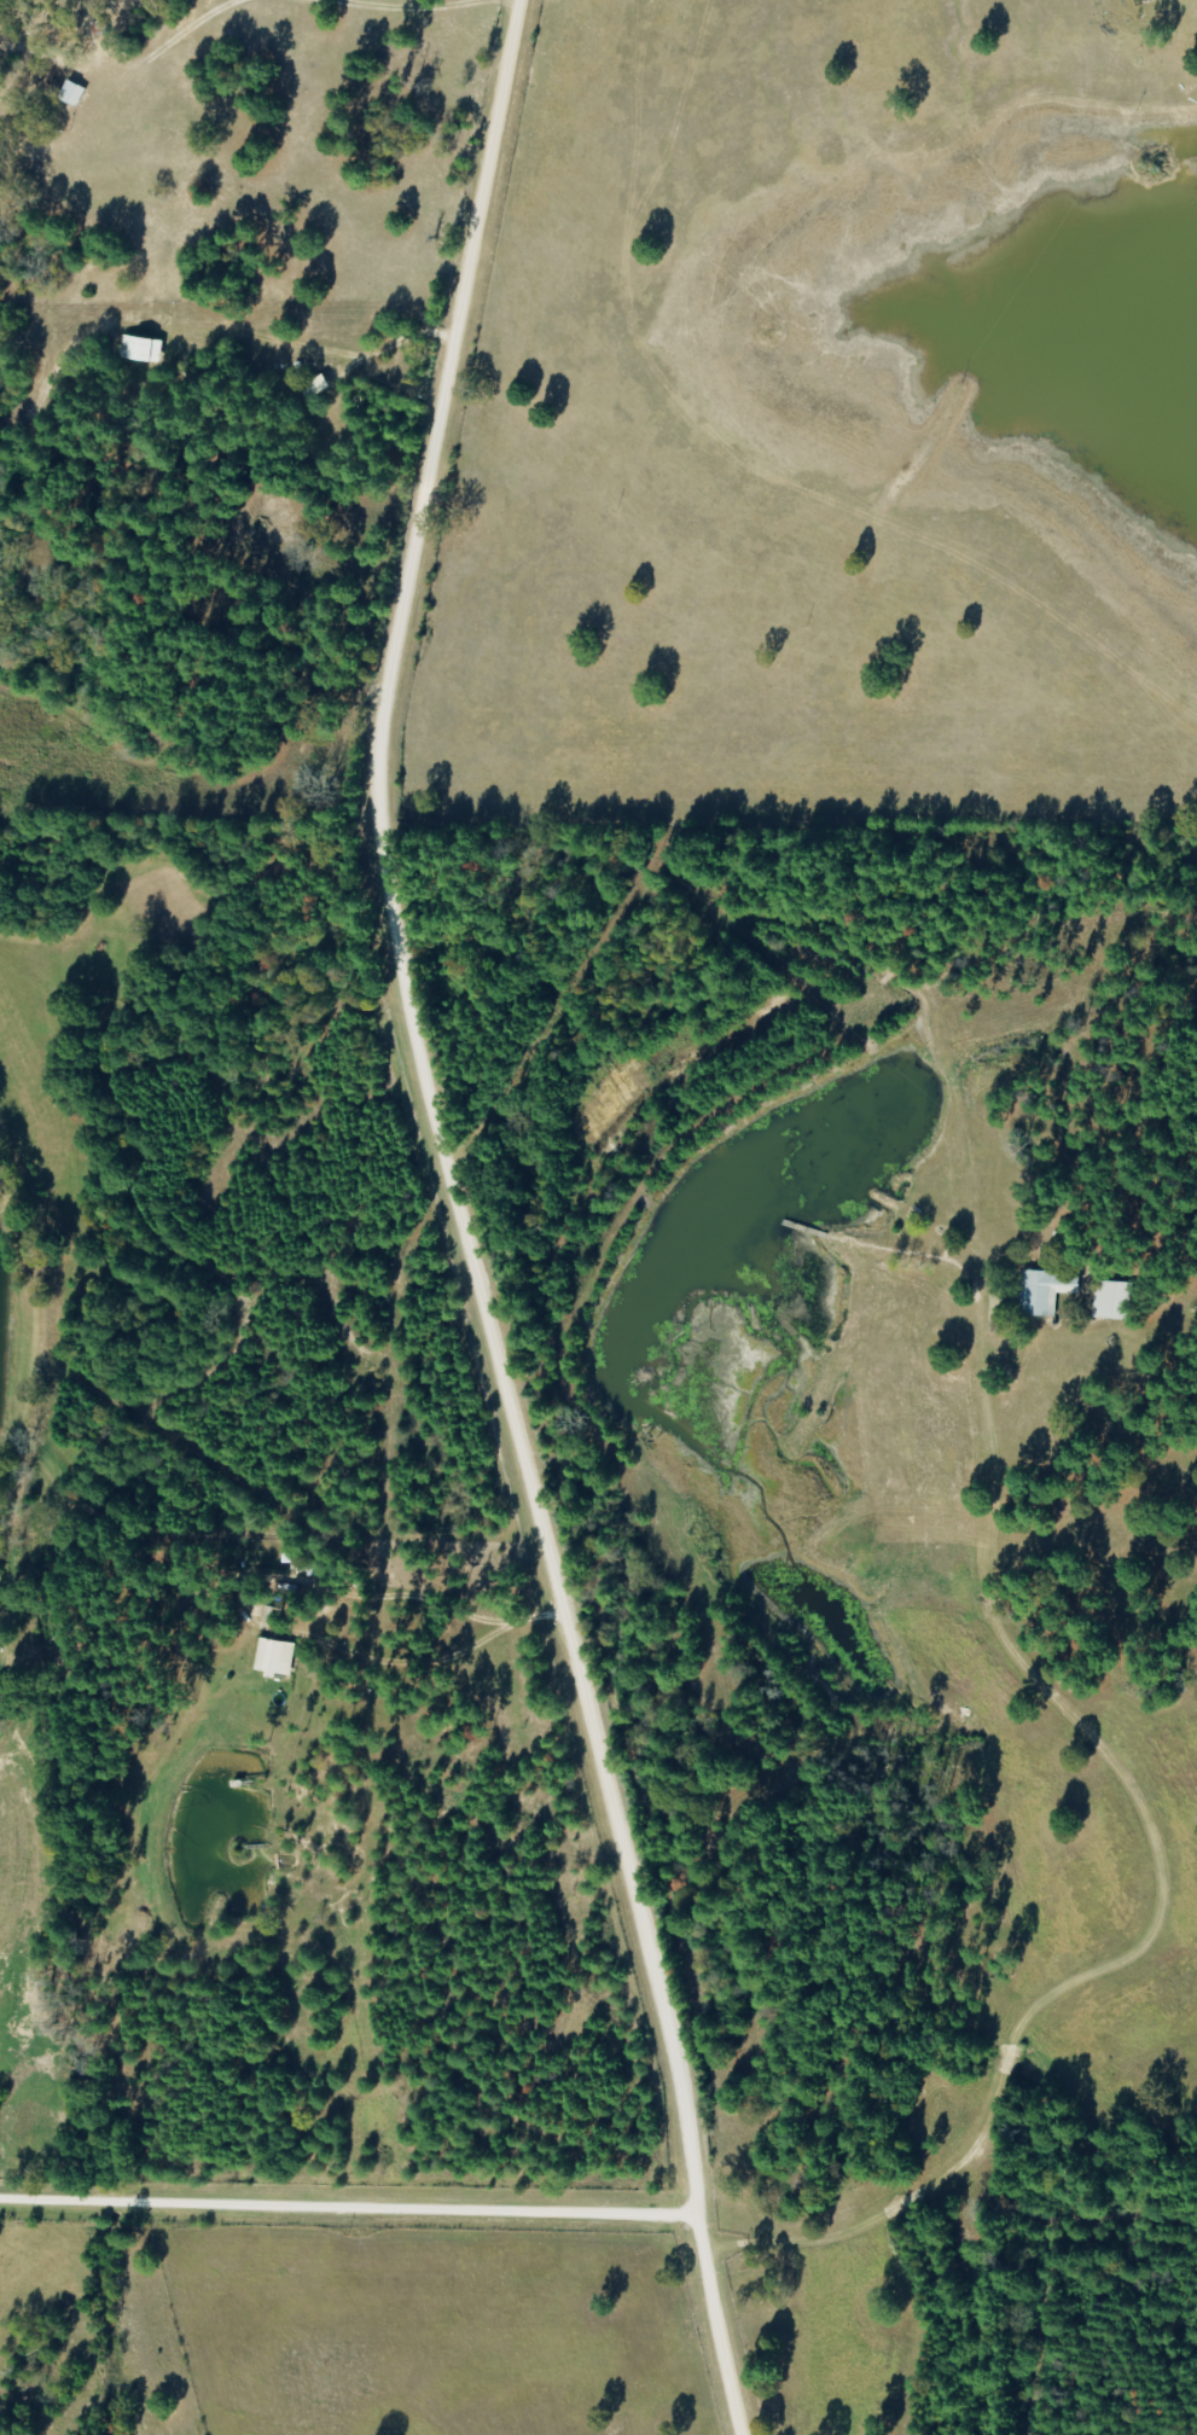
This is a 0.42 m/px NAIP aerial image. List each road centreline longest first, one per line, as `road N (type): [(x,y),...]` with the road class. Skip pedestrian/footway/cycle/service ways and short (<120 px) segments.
road 1 (residential): [(725,2434),(707,2370),(653,1883),(546,1614),(391,1337),(361,1246),(396,628),(515,0)]
road 2 (residential): [(0,2190),(690,2202)]

